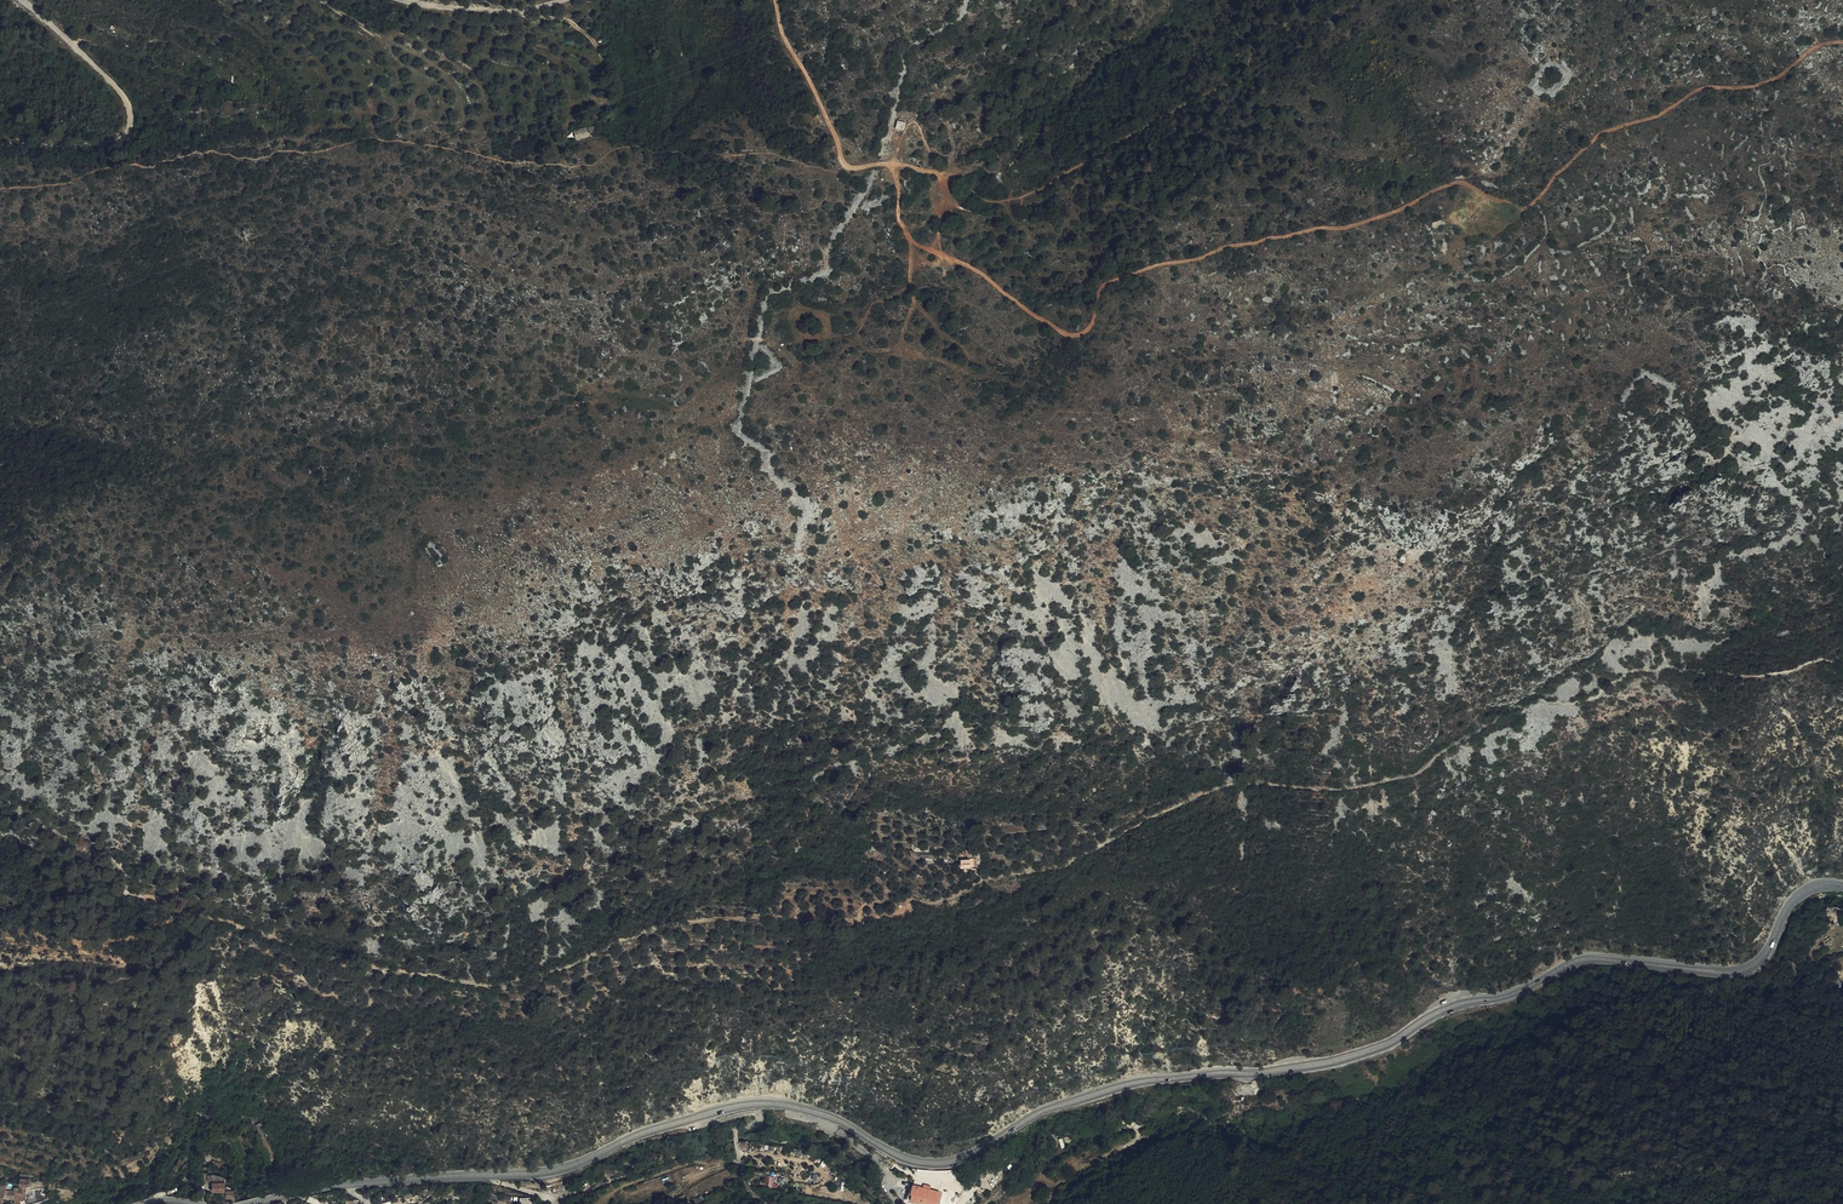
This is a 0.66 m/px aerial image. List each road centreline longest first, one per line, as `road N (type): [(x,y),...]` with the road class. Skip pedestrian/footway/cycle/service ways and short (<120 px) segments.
road 1 (secondary): [(1842,886),(1811,888),(1794,900),(1766,954),(1745,970),(1580,959),(1507,996),(1446,1008),(1376,1049),(1259,1074),(1128,1085),(1045,1111),(955,1161),(907,1159),(832,1117),(760,1104),(648,1132),(555,1171),(336,1186),(251,1203)]
road 2 (track): [(1842,43),(1805,54),(1774,79),(1700,87),(1656,118),(1596,137),(1526,208),(1454,183),(1363,222),(1159,264),(1101,285),(1094,317),(1075,336),(906,235),(891,167)]
road 3 (track): [(847,167),(782,34),(775,0)]

